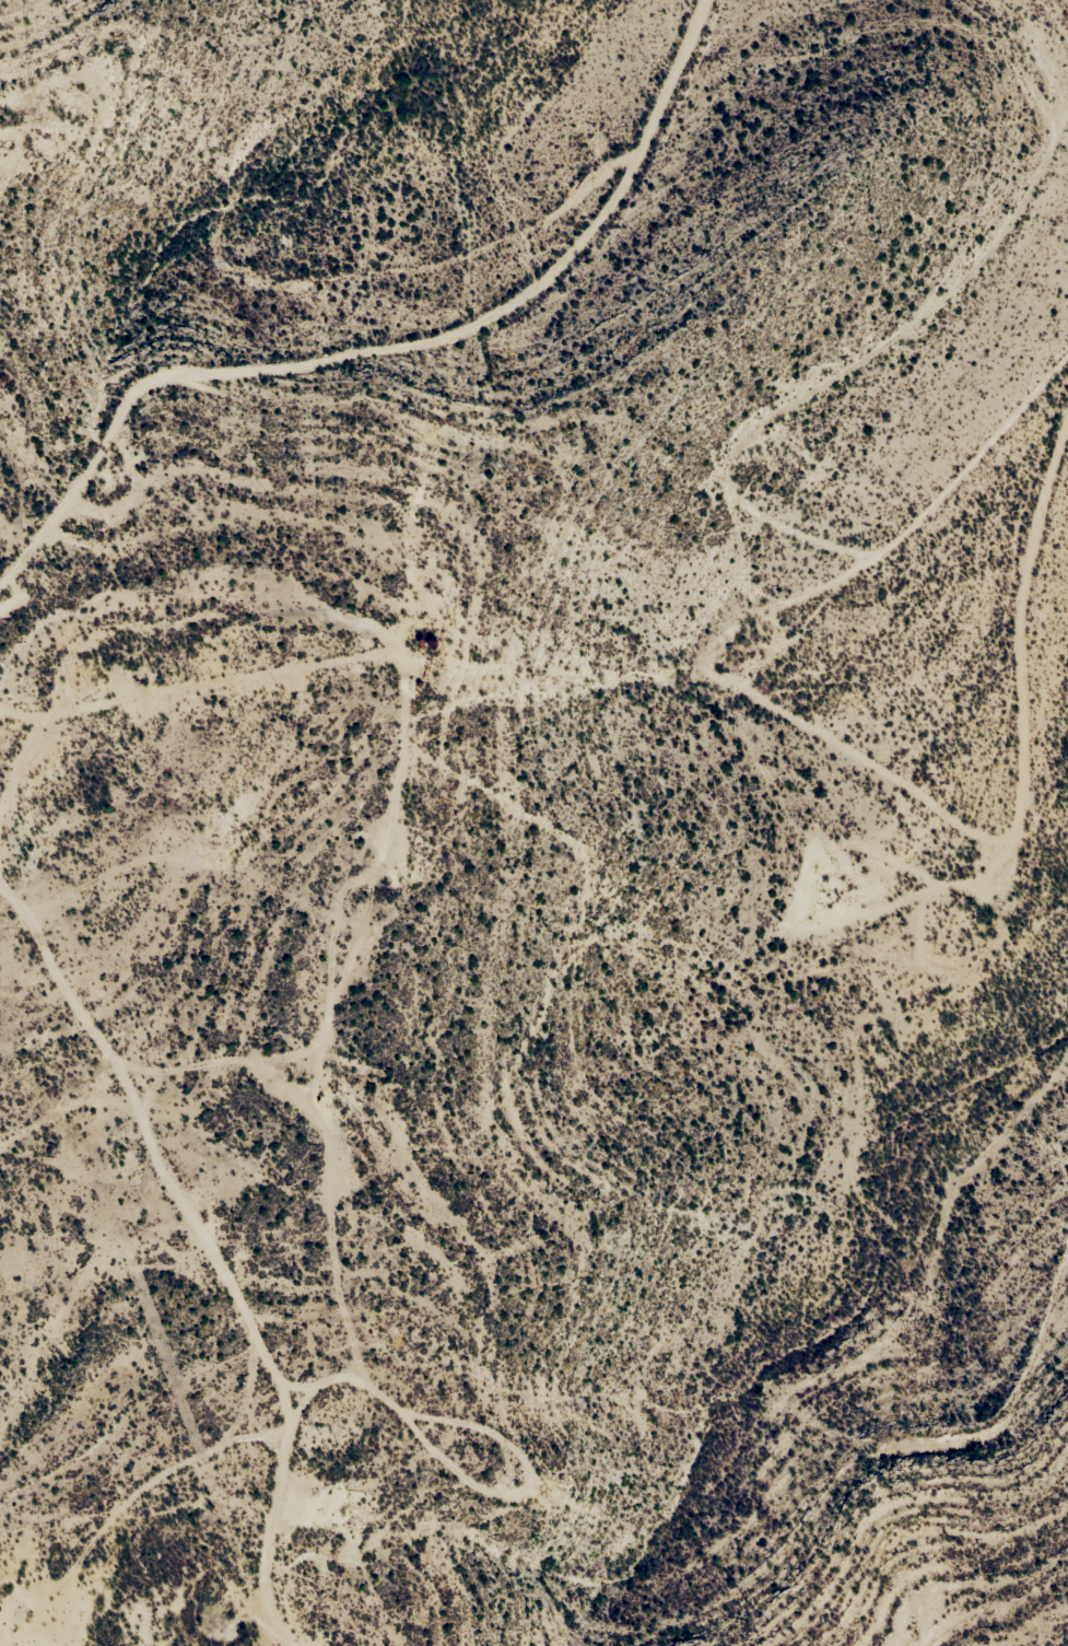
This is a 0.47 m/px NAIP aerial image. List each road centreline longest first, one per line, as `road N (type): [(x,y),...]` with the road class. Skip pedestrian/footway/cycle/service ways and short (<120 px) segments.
road 1 (track): [(0,559),(154,363),(387,352),(468,319),(565,226),(666,0)]
road 2 (track): [(260,1645),(246,1326),(110,1076),(0,940)]

